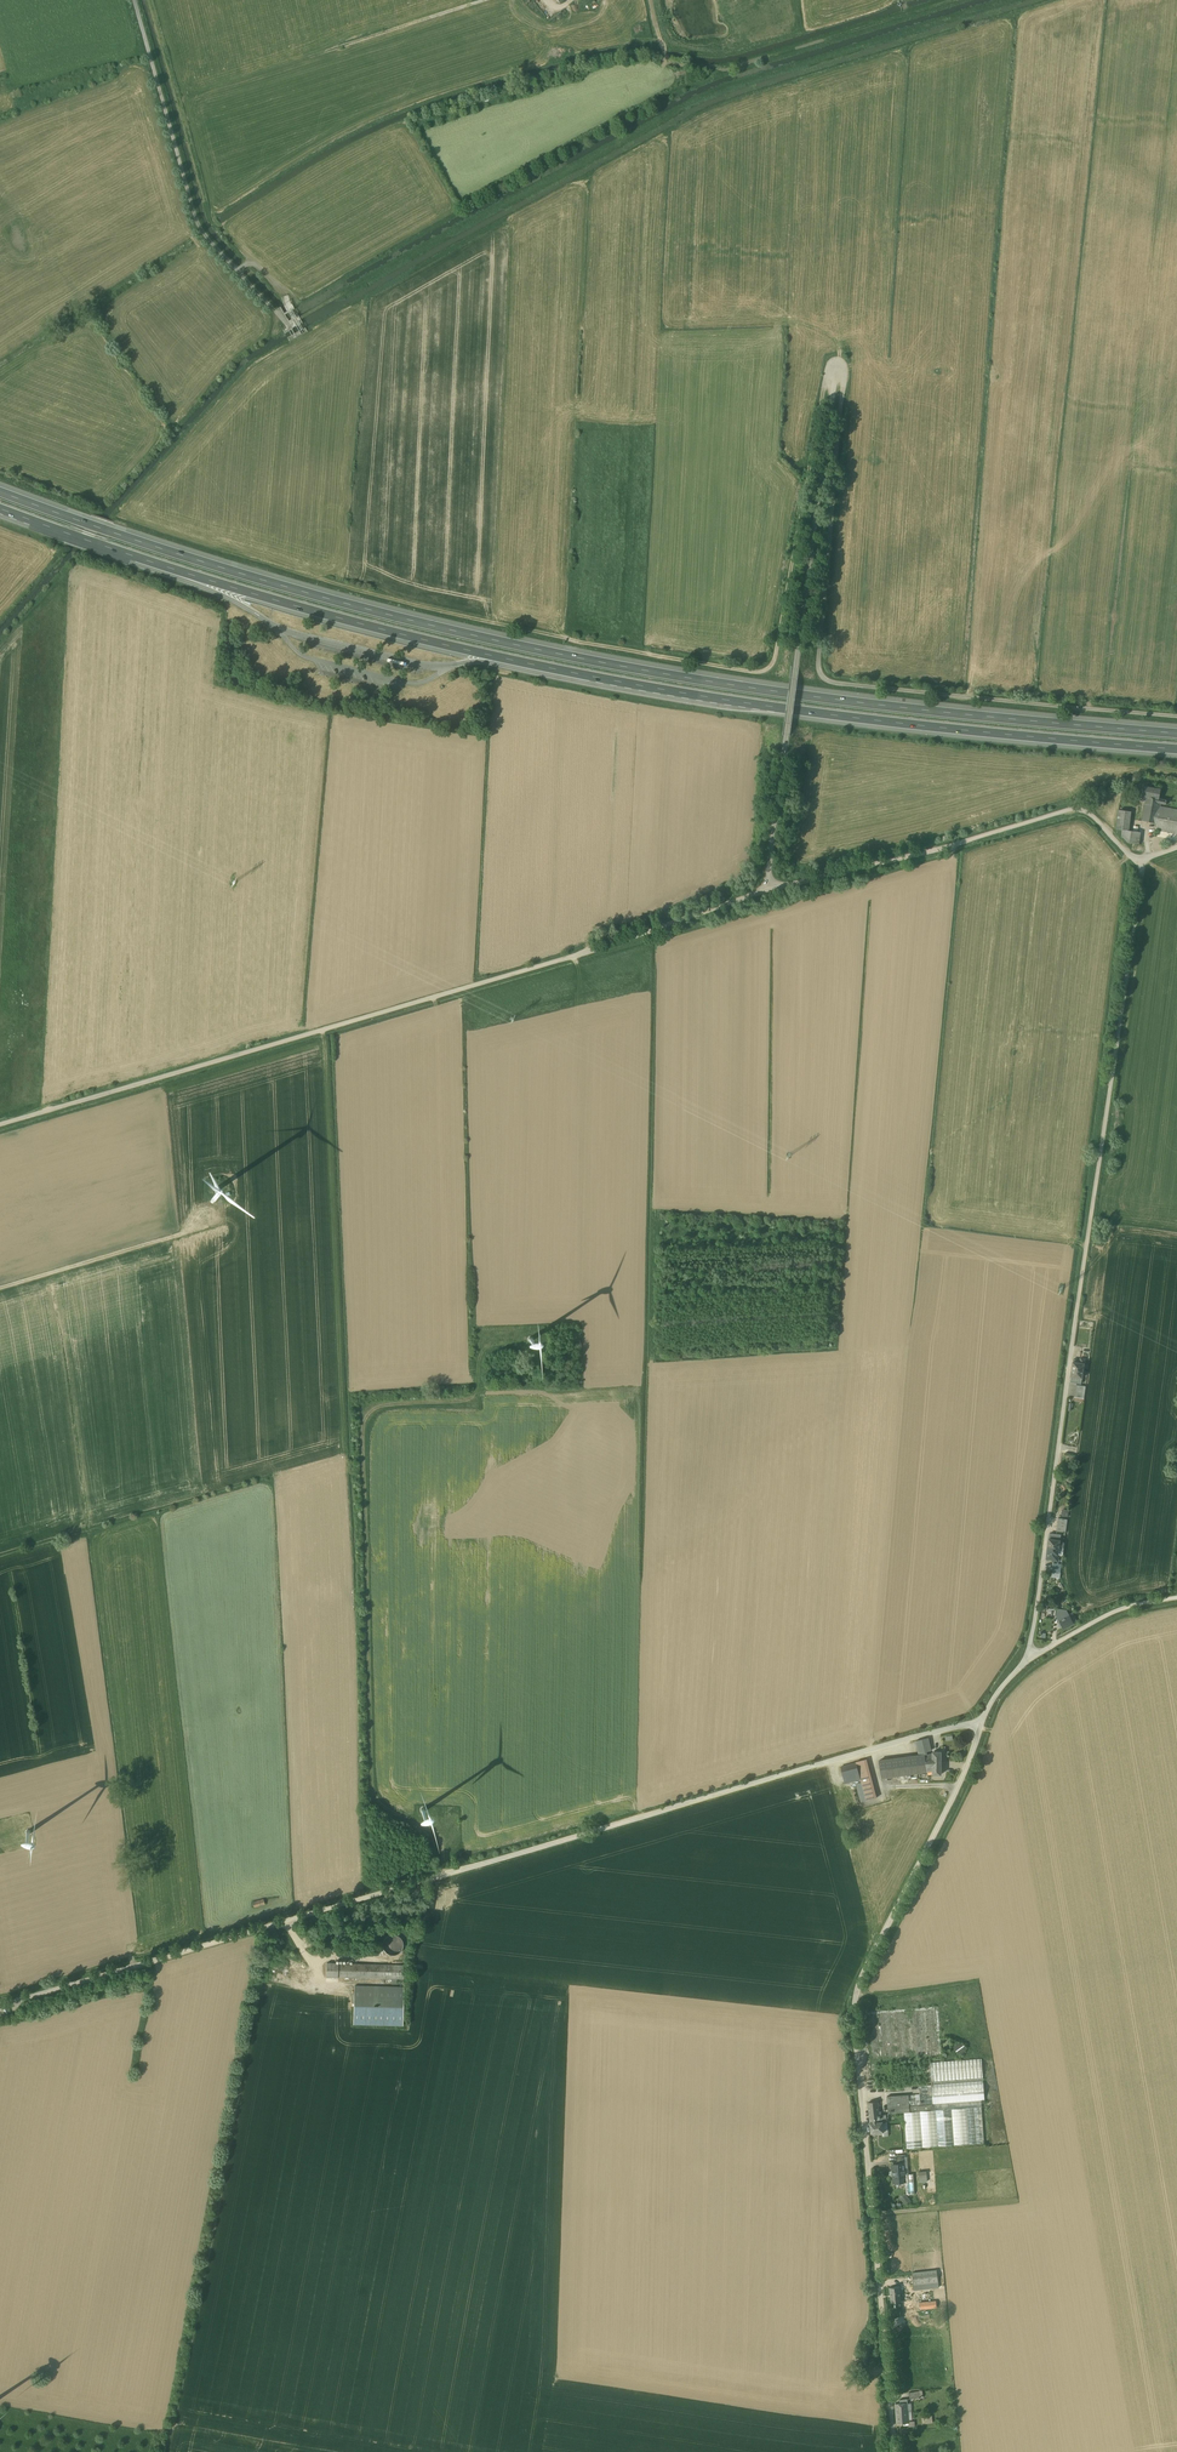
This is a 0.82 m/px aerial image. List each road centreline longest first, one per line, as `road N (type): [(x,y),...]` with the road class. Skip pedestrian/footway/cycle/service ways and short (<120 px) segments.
road 1 (motorway): [(1176,731),(761,688),(524,646),(310,593),(0,491)]
road 2 (unclassified): [(772,886),(838,366),(845,375),(821,671),(858,684),(1176,715)]
road 3 (track): [(1008,0),(683,106),(288,325),(199,229),(135,0)]
road 4 (unclassified): [(0,2004),(982,1722)]
road 5 (track): [(838,366),(826,382),(776,660),(764,669),(568,637),(227,548)]
road 6 (unclassified): [(0,1122),(607,945),(772,886)]
road 7 (unclassified): [(1142,866),(1030,1658)]
road 8 (unclassified): [(895,2451),(854,2002),(982,1722)]
road 9 (track): [(530,1352),(485,1351),(469,1397),(390,1402),(370,1408),(365,1420),(372,1784),(382,1803),(435,1835),(448,1873)]
road 10 (motorway): [(575,673),(751,703),(1176,747)]
road 11 (motorway): [(136,555),(272,599),(575,673)]
road 12 (unclassified): [(772,886),(1078,807),(1142,866)]
road 13 (track): [(663,61),(729,69),(955,0)]
road 14 (track): [(223,1192),(223,1220),(0,1286)]
road 15 (unclassified): [(1030,1658),(1113,1611),(1176,1596)]
road 16 (track): [(485,0),(336,48)]
road 17 (motorway): [(136,555),(269,622)]
road 18 (motorway): [(0,507),(136,555)]

